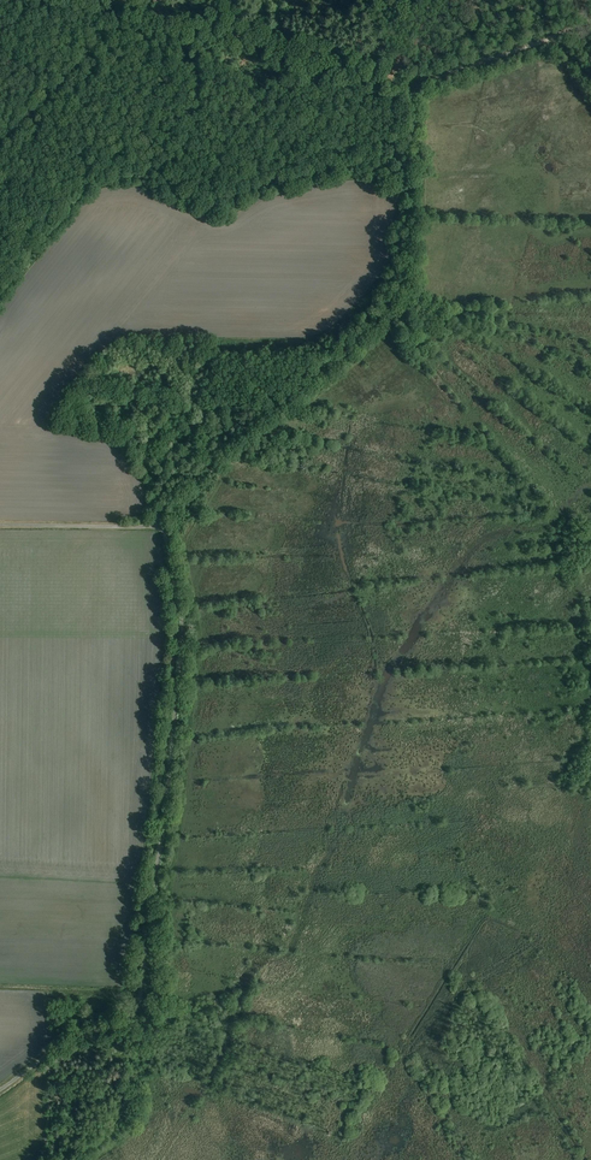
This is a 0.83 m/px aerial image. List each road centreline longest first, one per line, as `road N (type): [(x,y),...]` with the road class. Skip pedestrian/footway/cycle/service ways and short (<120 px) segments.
road 1 (unclassified): [(0,1089),(54,1051),(126,1019),(140,1003),(182,617),(157,526),(0,524)]
road 2 (track): [(0,290),(95,183),(137,174),(213,197),(411,149),(413,88),(590,19)]
road 3 (track): [(157,526),(165,497),(352,347),(400,292),(411,262),(411,149)]
road 4 (track): [(120,0),(413,88)]

